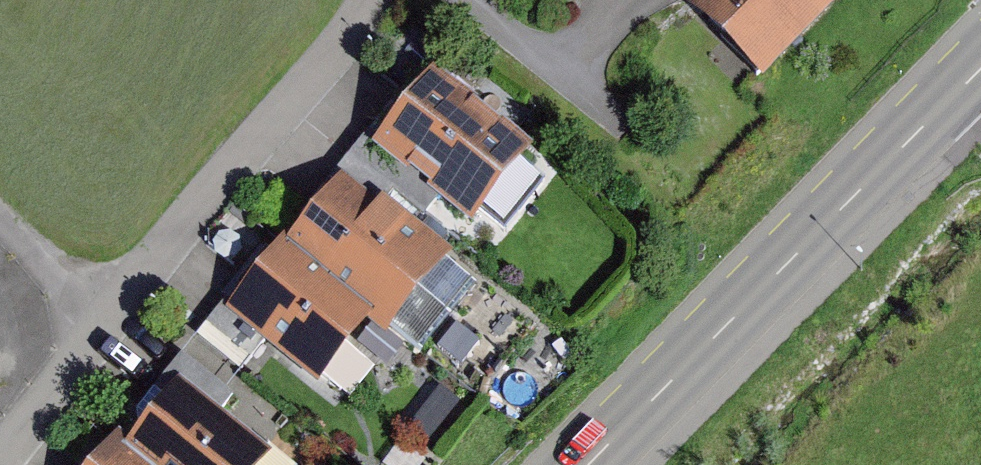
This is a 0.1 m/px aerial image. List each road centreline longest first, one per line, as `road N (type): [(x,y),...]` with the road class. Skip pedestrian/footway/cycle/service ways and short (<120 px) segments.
road 1 (residential): [(0,456),(370,0)]
road 2 (primary): [(980,72),(587,464)]
road 3 (residential): [(467,0),(624,128)]
road 4 (track): [(113,319),(0,216)]

